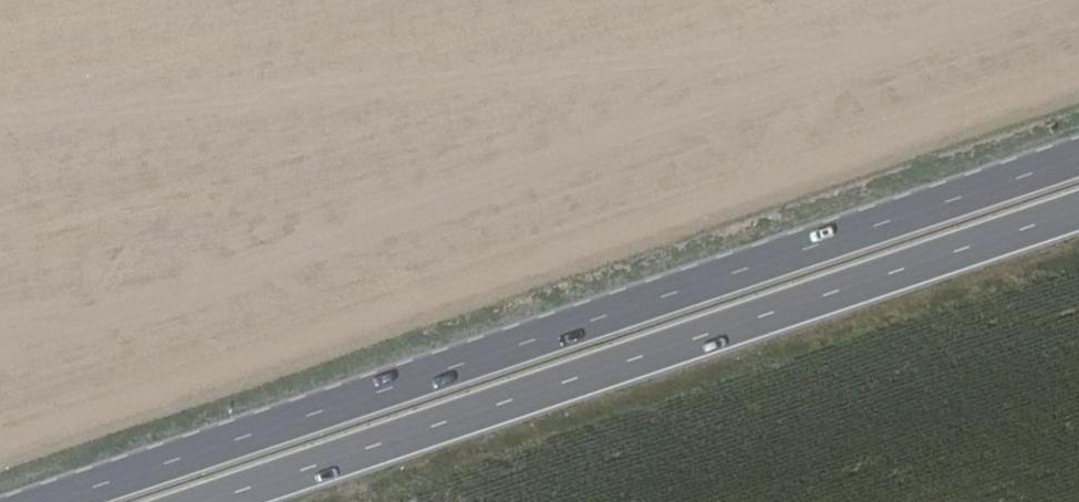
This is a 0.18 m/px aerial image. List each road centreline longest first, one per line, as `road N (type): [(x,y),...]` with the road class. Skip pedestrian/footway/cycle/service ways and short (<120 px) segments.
road 1 (trunk): [(1078,157),(46,501)]
road 2 (trunk): [(206,501),(1078,211)]

